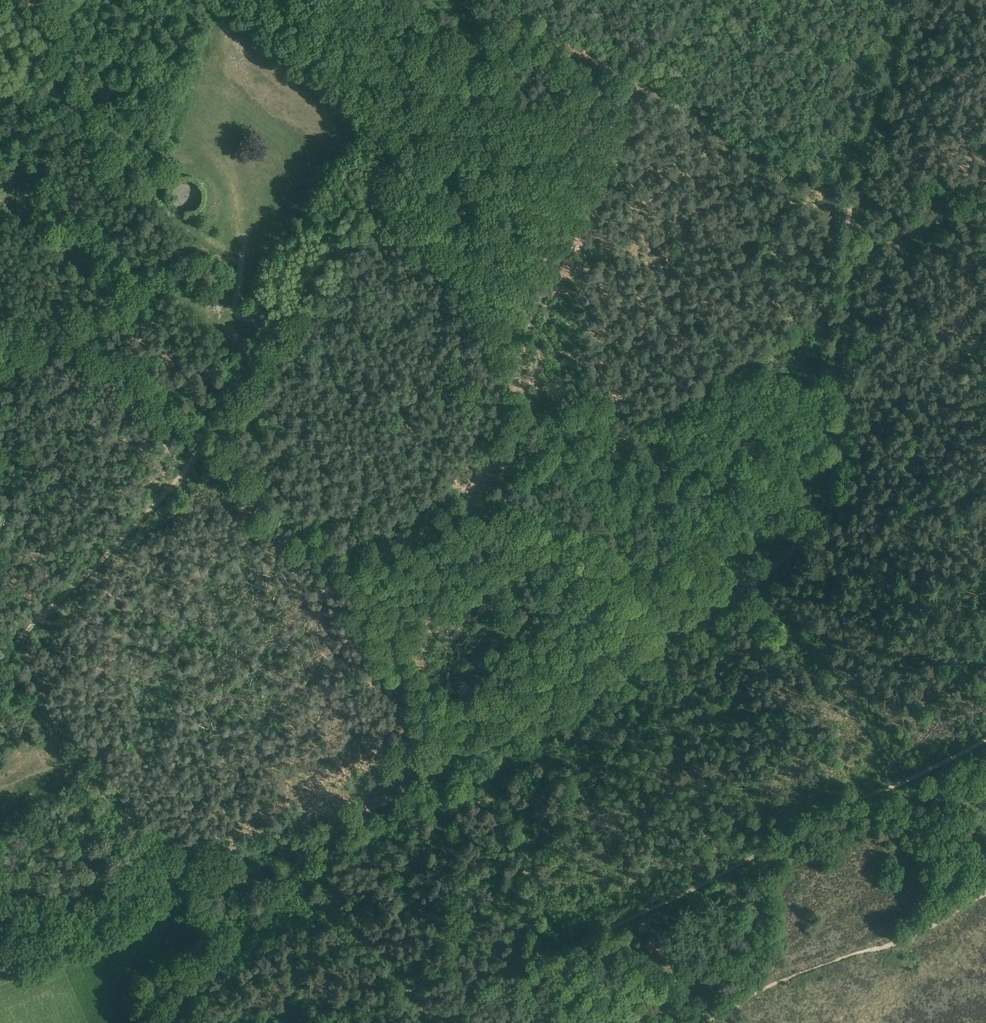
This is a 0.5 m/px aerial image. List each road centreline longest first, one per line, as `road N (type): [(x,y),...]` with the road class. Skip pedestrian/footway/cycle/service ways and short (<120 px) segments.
road 1 (track): [(847,267),(837,455),(829,492),(795,542),(730,599),(391,794)]
road 2 (track): [(985,739),(531,953)]
road 3 (track): [(390,163),(198,449)]
road 4 (track): [(198,449),(0,664)]
road 5 (track): [(847,267),(899,0)]
road 6 (track): [(309,838),(155,1022)]
road 7 (track): [(644,85),(741,141),(858,186)]
road 8 (track): [(531,953),(459,968),(354,1022)]
road 9 (track): [(487,22),(390,163)]
road 10 (track): [(487,22),(560,39),(644,85)]
road 11 (track): [(985,213),(935,218),(847,267)]

